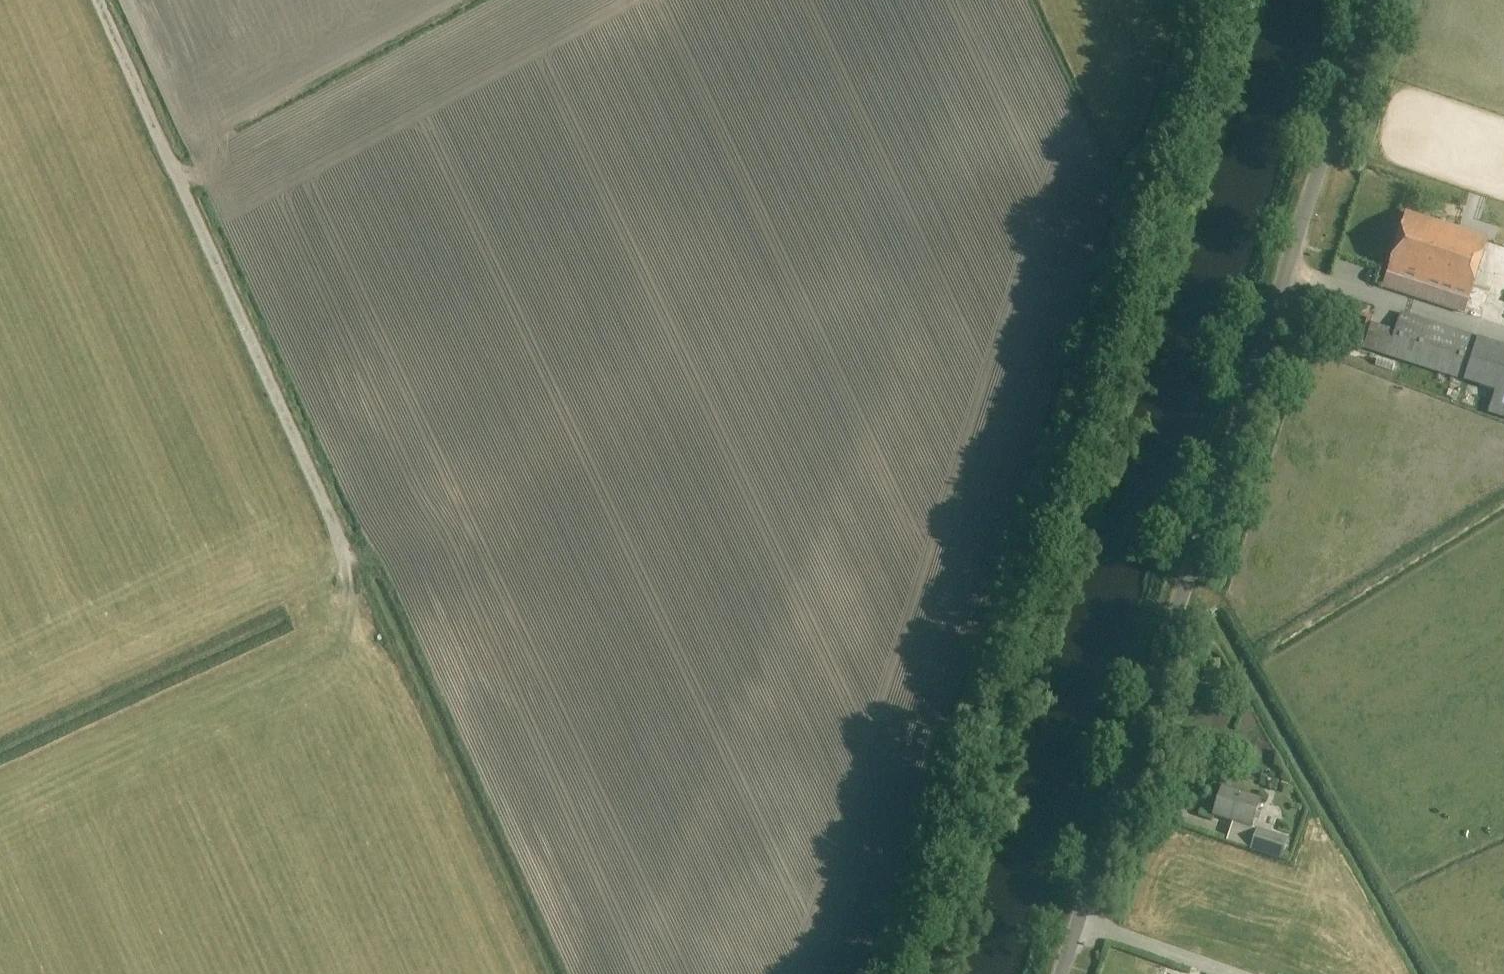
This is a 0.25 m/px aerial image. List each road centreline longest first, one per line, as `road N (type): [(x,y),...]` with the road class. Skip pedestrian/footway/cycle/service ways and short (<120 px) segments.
road 1 (unclassified): [(1061,973),(1374,0)]
road 2 (track): [(104,0),(362,586)]

